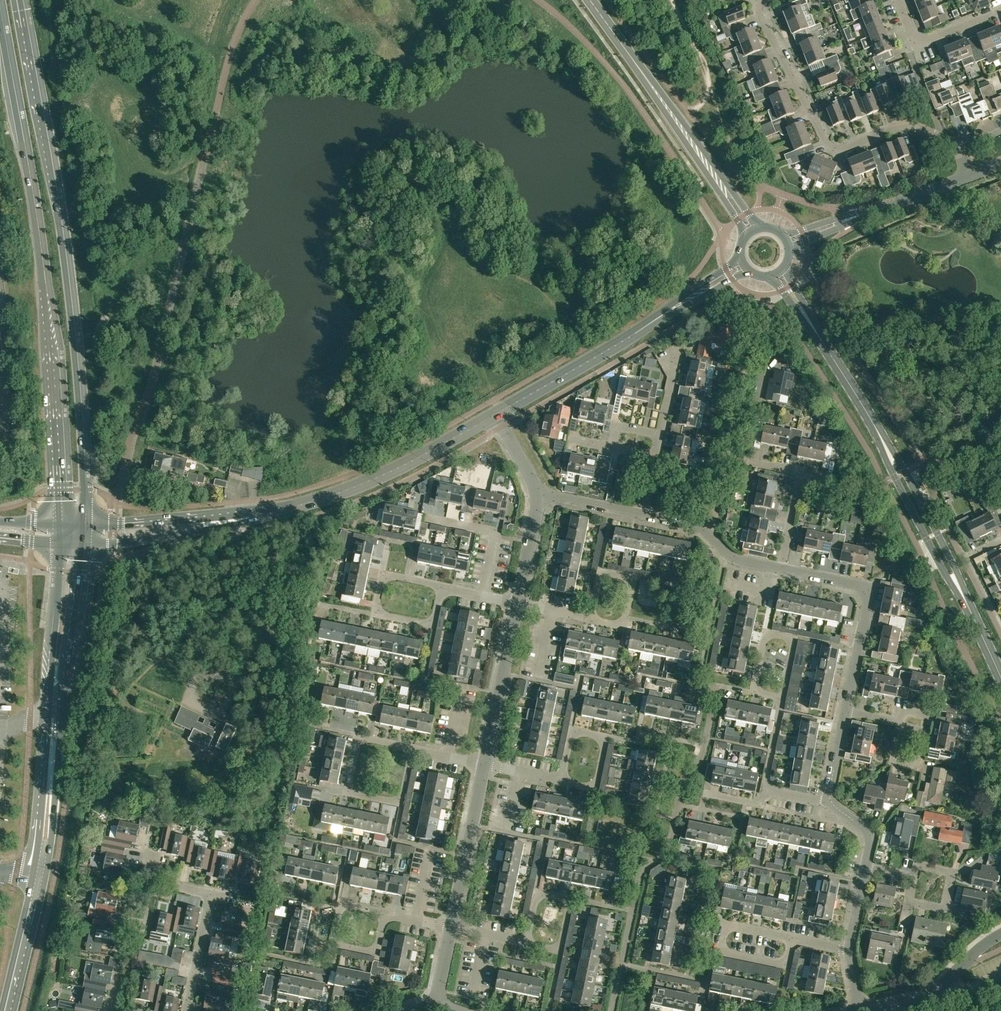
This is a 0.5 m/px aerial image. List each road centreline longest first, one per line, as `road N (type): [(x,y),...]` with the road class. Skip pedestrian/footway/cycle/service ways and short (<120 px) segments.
road 1 (secondary): [(82,534),(69,296),(20,0)]
road 2 (secondary): [(0,25),(45,304),(60,533)]
road 3 (residential): [(957,149),(908,125),(831,148),(756,0)]
road 4 (secondary): [(495,414),(743,264)]
road 5 (secondary): [(235,519),(363,483),(495,414)]
road 6 (secondary): [(750,230),(590,0)]
road 7 (residential): [(846,711),(867,592),(782,570)]
road 8 (secondary): [(966,603),(937,533),(874,424)]
road 9 (secondary): [(874,424),(966,603)]
road 10 (tertiary): [(788,242),(968,176)]
road 11 (secondary): [(874,424),(778,272)]
road 12 (secondary): [(39,878),(56,704)]
road 13 (residential): [(788,936),(736,925),(723,937),(730,952),(786,964),(792,937)]
road 14 (secondary): [(56,704),(82,534)]
road 15 (secondary): [(60,533),(56,704)]
road 16 (residential): [(451,927),(485,764)]
road 17 (residential): [(412,749),(402,803),(347,792),(358,738)]
road 18 (residential): [(485,764),(518,603)]
road 19 (residential): [(860,1010),(931,994),(1000,934)]
road 20 (residential): [(782,570),(734,561),(700,526),(643,515)]
road 21 (secondary): [(235,519),(82,534)]
road 22 (residential): [(382,575),(374,613),(434,625),(441,587)]
road 23 (residential): [(595,787),(606,737),(573,730),(562,780)]
road 24 (residential): [(484,596),(497,533),(427,518)]
road 25 (secondary): [(8,1010),(39,878)]
road 26 (residential): [(560,949),(570,901),(537,894),(527,943)]
road 27 (residential): [(897,0),(917,40),(1000,11)]
road 28 (residential): [(917,867),(952,874),(945,907),(910,900),(915,875)]
road 29 (residential): [(344,906),(336,943),(376,953),(385,912)]
road 30 (residential): [(187,1010),(212,892)]

